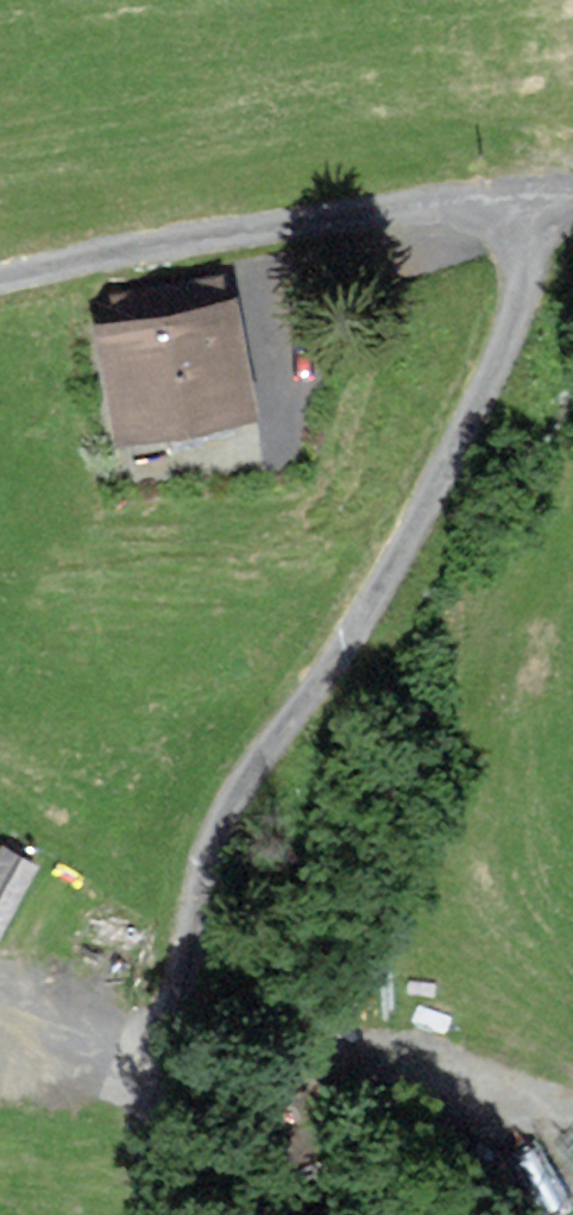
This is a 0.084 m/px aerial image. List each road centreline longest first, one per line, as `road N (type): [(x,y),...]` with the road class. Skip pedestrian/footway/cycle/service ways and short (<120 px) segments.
road 1 (track): [(545,195),(493,379),(393,569),(263,781),(184,955),(174,1121),(182,1214)]
road 2 (track): [(545,195),(423,203),(0,279)]
road 3 (track): [(0,1034),(178,1058)]

